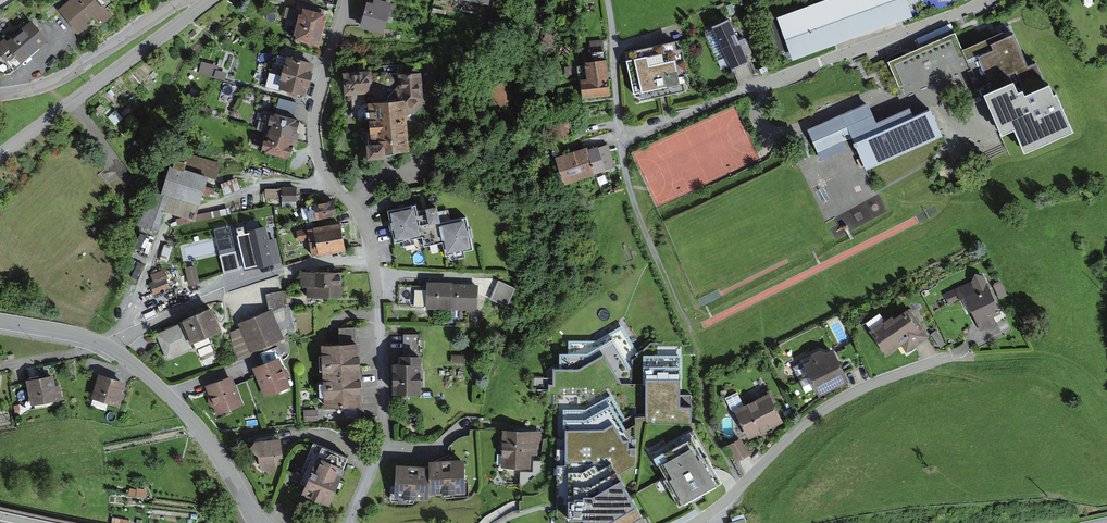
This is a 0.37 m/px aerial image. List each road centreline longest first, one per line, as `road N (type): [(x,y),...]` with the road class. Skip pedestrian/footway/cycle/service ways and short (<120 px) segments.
road 1 (residential): [(979,0),(939,24),(621,148)]
road 2 (residential): [(698,522),(828,411),(943,361),(975,358)]
road 3 (residential): [(112,349),(162,231),(233,197),(323,171)]
road 4 (residential): [(371,255),(308,266),(186,309),(112,349)]
road 5 (residential): [(351,522),(380,429),(371,255)]
road 6 (residential): [(212,0),(0,155)]
road 7 (residential): [(112,349),(213,448),(262,522)]
road 8 (residential): [(187,0),(80,70),(0,95)]
road 9 (residential): [(323,171),(315,124),(347,0)]

